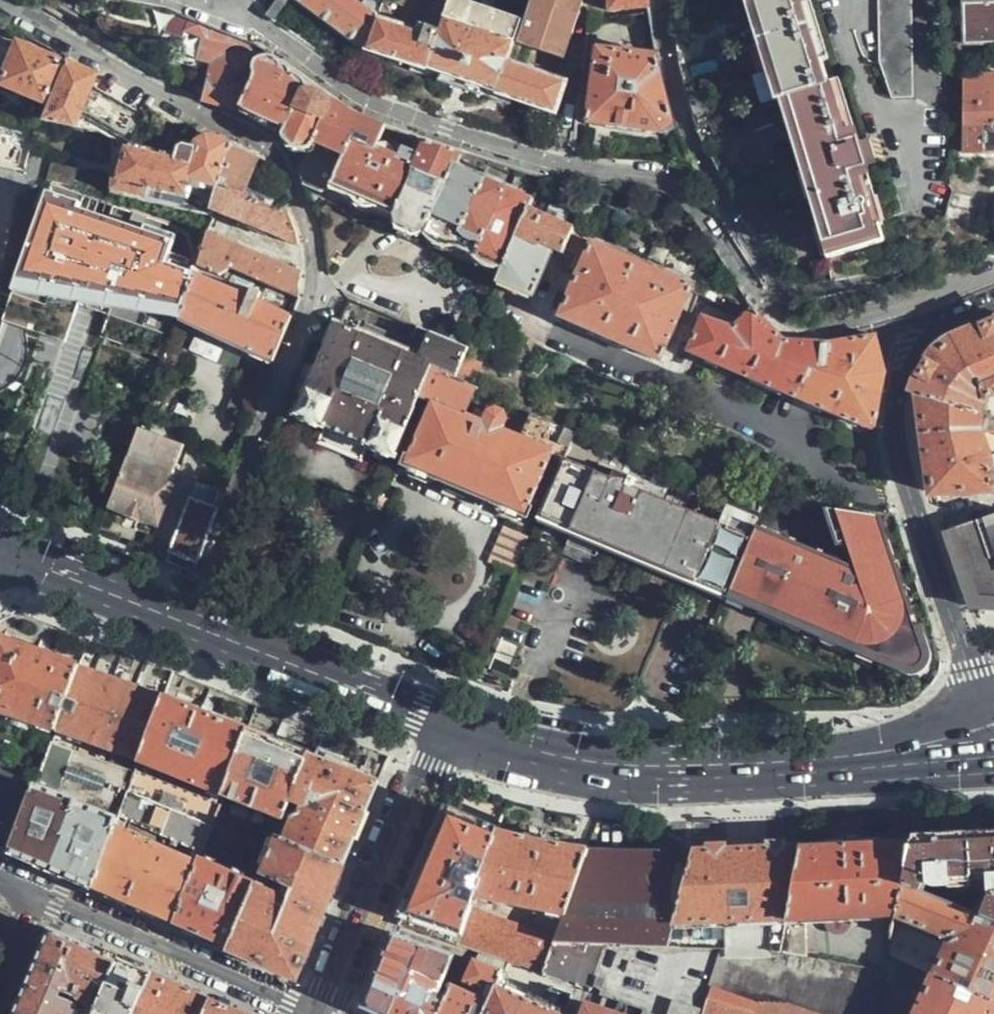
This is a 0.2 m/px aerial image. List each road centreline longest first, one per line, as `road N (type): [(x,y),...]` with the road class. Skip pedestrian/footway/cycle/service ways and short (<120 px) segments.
road 1 (residential): [(187,624),(299,339),(317,262),(297,195),(266,145),(203,120),(8,0)]
road 2 (residential): [(234,12),(369,100),(494,145),(653,181),(695,207),(777,310)]
road 3 (residential): [(974,709),(899,466),(895,401),(910,345),(993,300)]
road 4 (secondary): [(441,720),(535,753),(598,764),(832,759)]
road 5 (residential): [(777,310),(776,282),(695,142),(662,0)]
road 6 (residential): [(320,1013),(441,720)]
road 7 (residential): [(314,1013),(48,898)]
road 8 (secondary): [(187,624),(441,720)]
road 9 (residential): [(777,310),(791,319),(865,313),(943,292),(993,266)]
road 10 (secondary): [(0,551),(187,624)]
road 11 (secondary): [(832,759),(983,755)]
road 12 (secondary): [(974,709),(832,759)]
road 13 (residential): [(0,1009),(48,898)]

